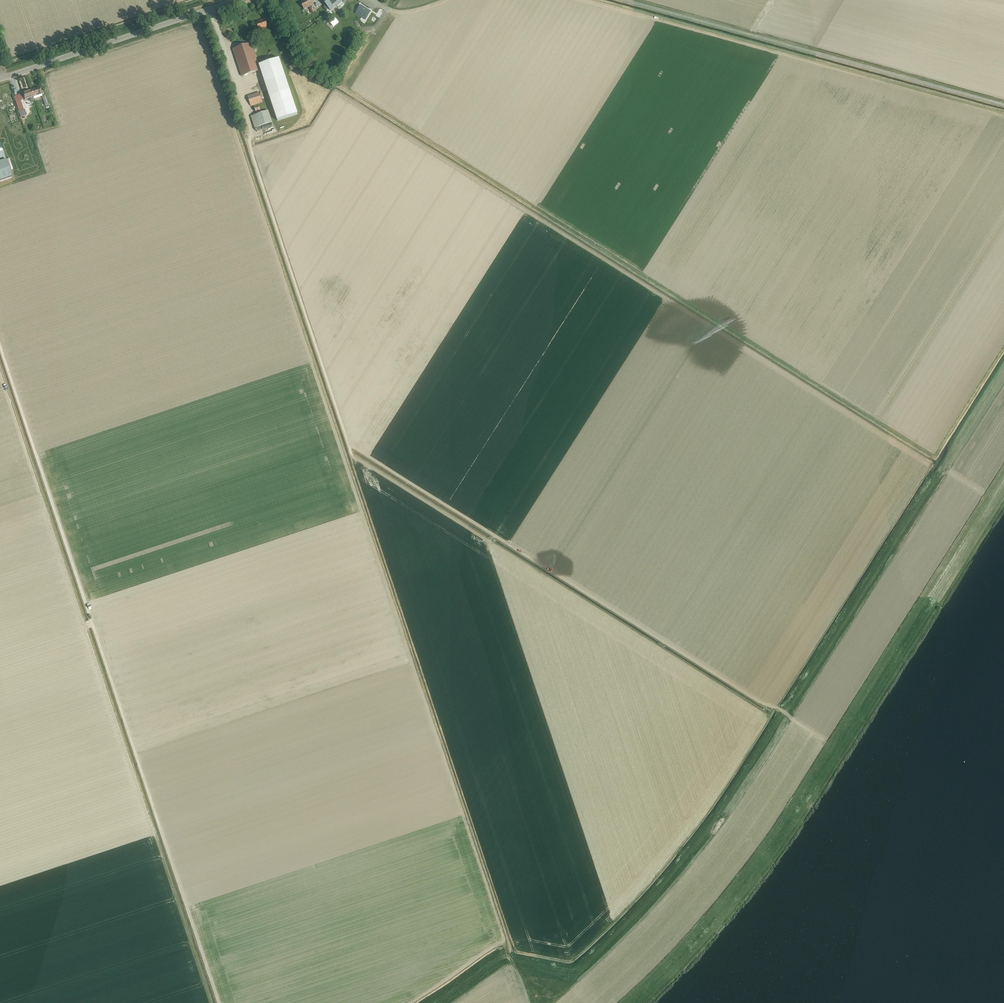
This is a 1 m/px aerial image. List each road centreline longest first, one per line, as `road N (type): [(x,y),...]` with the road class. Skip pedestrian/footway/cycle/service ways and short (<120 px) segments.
road 1 (unclassified): [(0,79),(235,0)]

